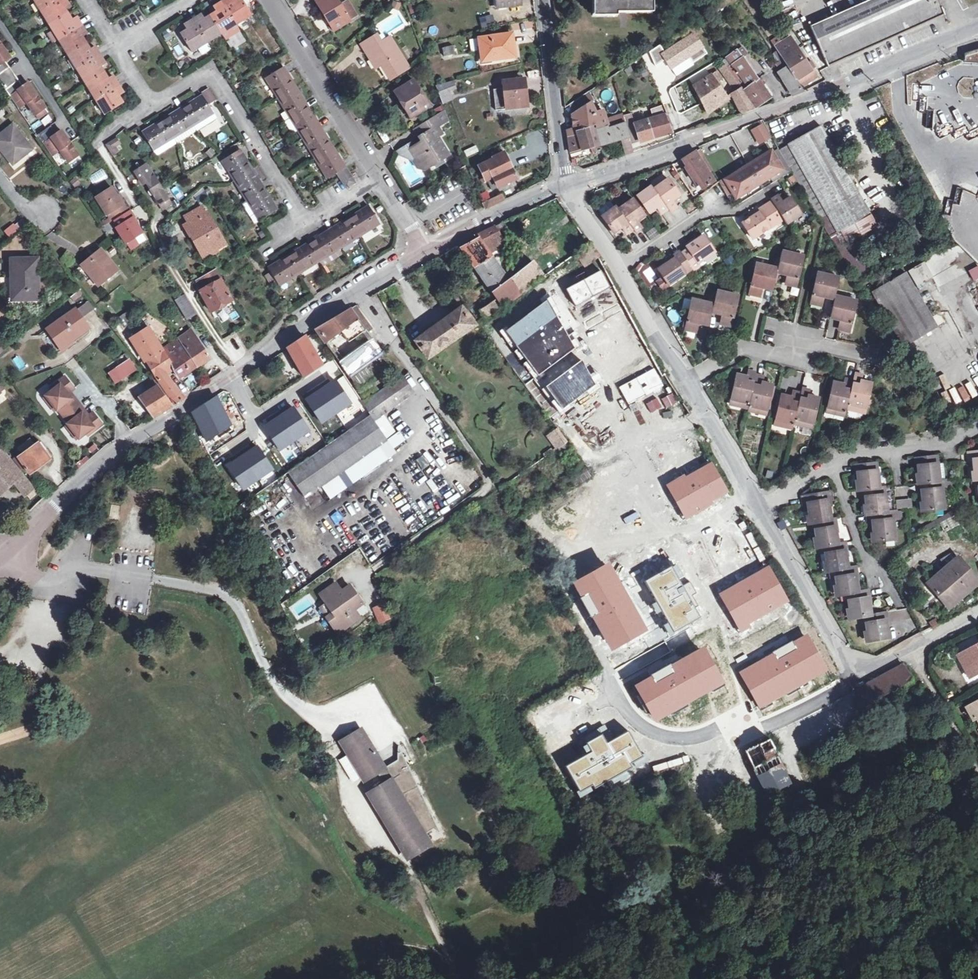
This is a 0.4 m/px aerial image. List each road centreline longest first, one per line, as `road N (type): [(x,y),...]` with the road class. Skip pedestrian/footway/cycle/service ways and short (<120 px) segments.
road 1 (tertiary): [(428,251),(131,441),(5,546)]
road 2 (tertiary): [(977,31),(567,186)]
road 3 (residential): [(549,580),(633,717),(670,738),(768,727),(845,689),(858,666)]
road 4 (residential): [(153,106),(215,78),(307,224),(382,179)]
road 5 (track): [(151,582),(230,595),(284,692),(322,725),(365,799)]
road 6 (track): [(977,873),(874,901),(679,978)]
road 7 (residential): [(271,0),(382,179)]
road 8 (residential): [(684,385),(739,350),(785,357),(807,344),(867,356)]
road 9 (residential): [(546,0),(567,186)]
road 10 (residential): [(757,511),(844,657),(858,666)]
road 11 (residential): [(616,269),(699,215),(736,210),(764,194)]
road 12 (residential): [(900,603),(857,542),(830,461)]
road 13 (tertiary): [(567,186),(428,251)]
road 14 (residential): [(830,461),(943,447),(977,428)]
road 15 (residential): [(629,434),(504,509)]
road 16 (residential): [(549,580),(624,544),(680,533)]
road 17 (track): [(977,770),(912,649)]
road 18 (residential): [(616,269),(684,385)]
road 19 (residential): [(858,666),(883,663),(977,615)]

